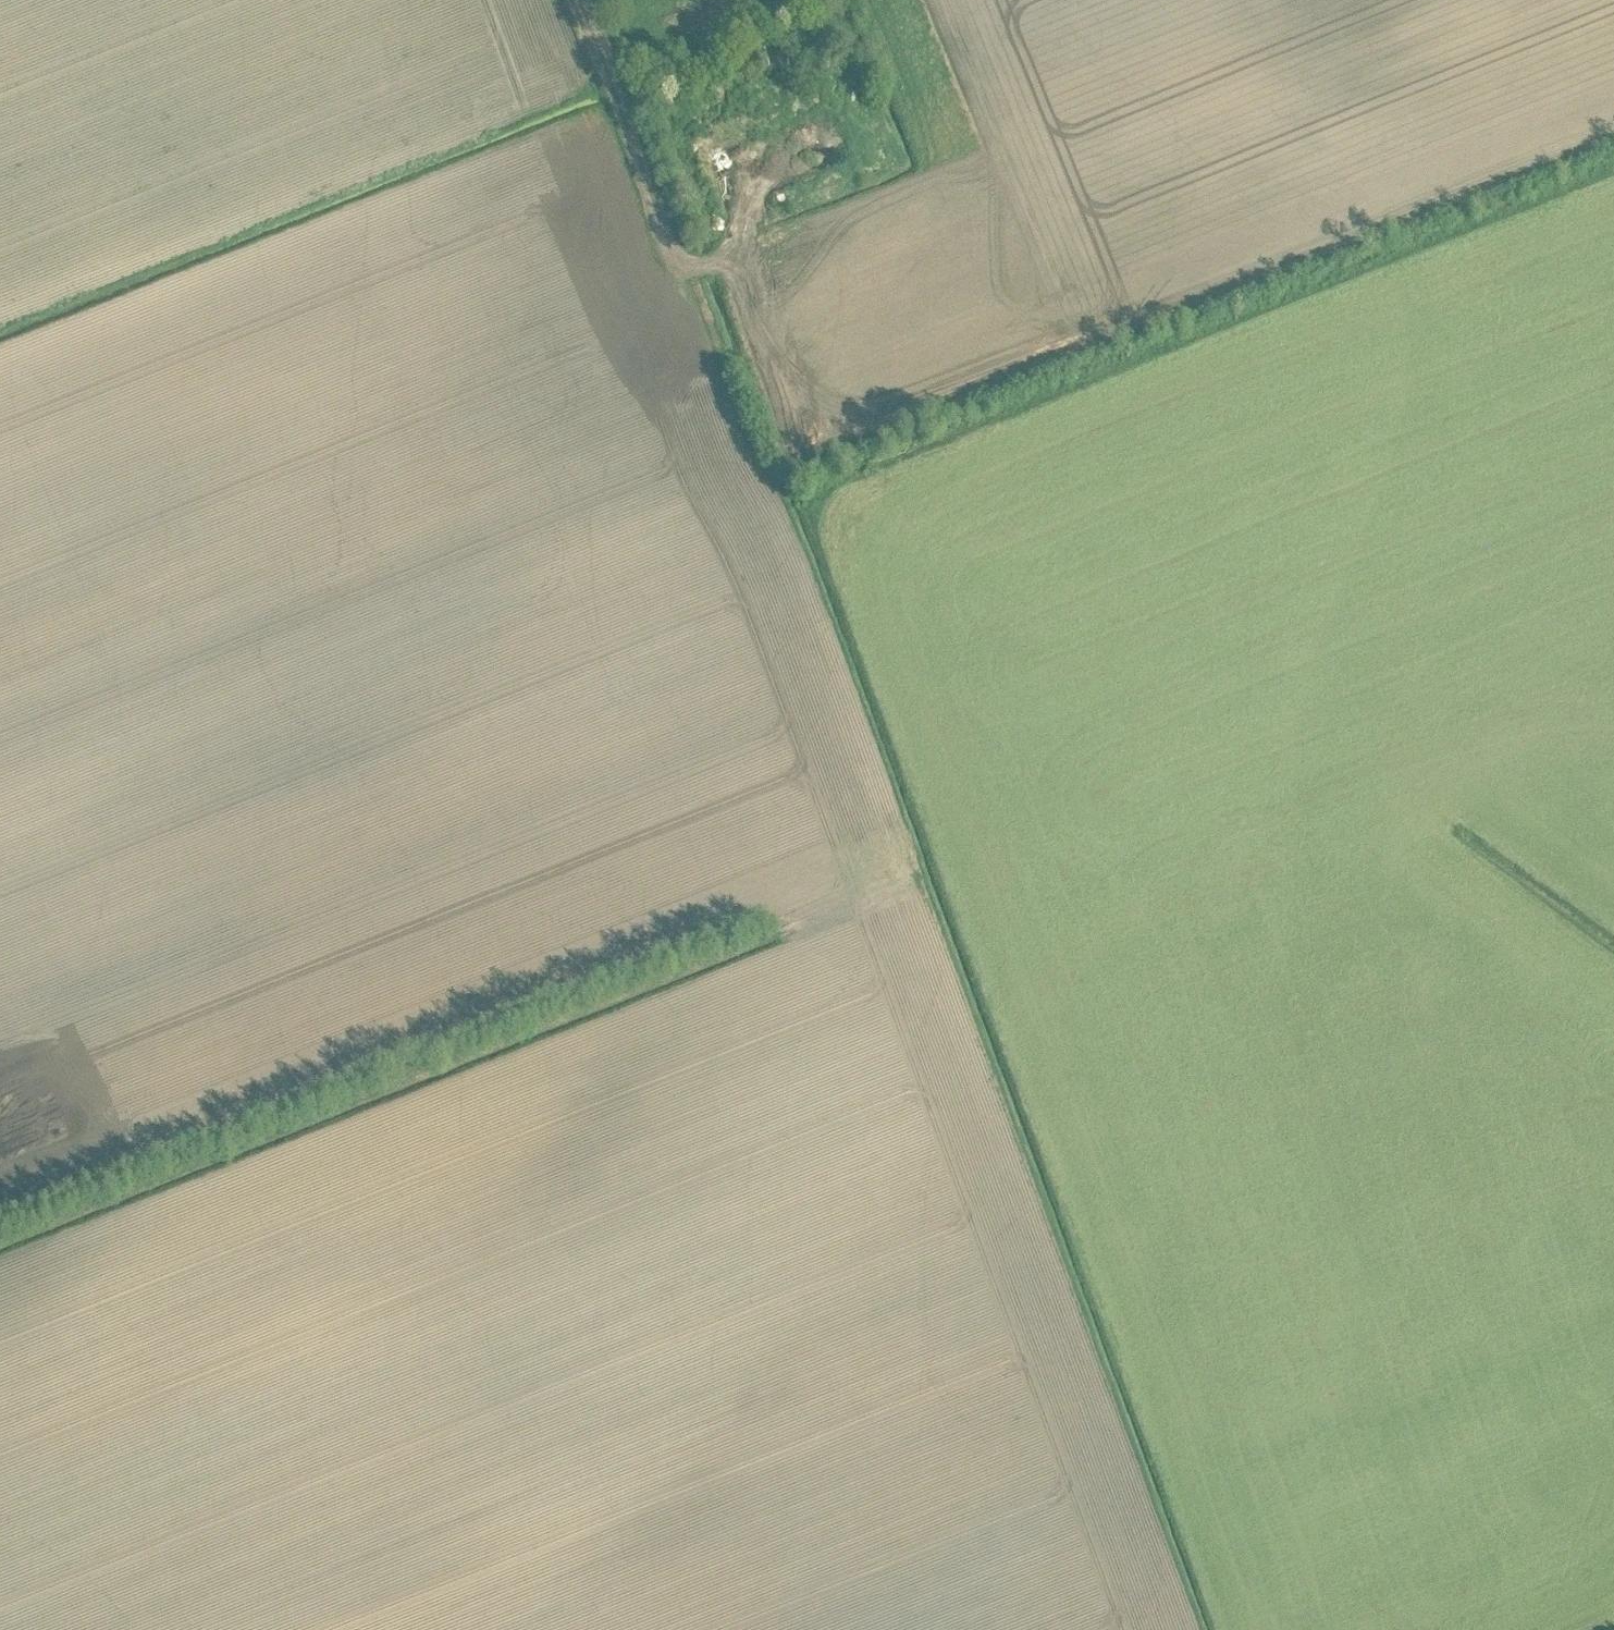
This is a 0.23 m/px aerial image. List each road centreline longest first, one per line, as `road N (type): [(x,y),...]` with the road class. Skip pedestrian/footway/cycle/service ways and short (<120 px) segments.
road 1 (track): [(739,229),(727,259),(716,264),(672,253),(581,0)]

